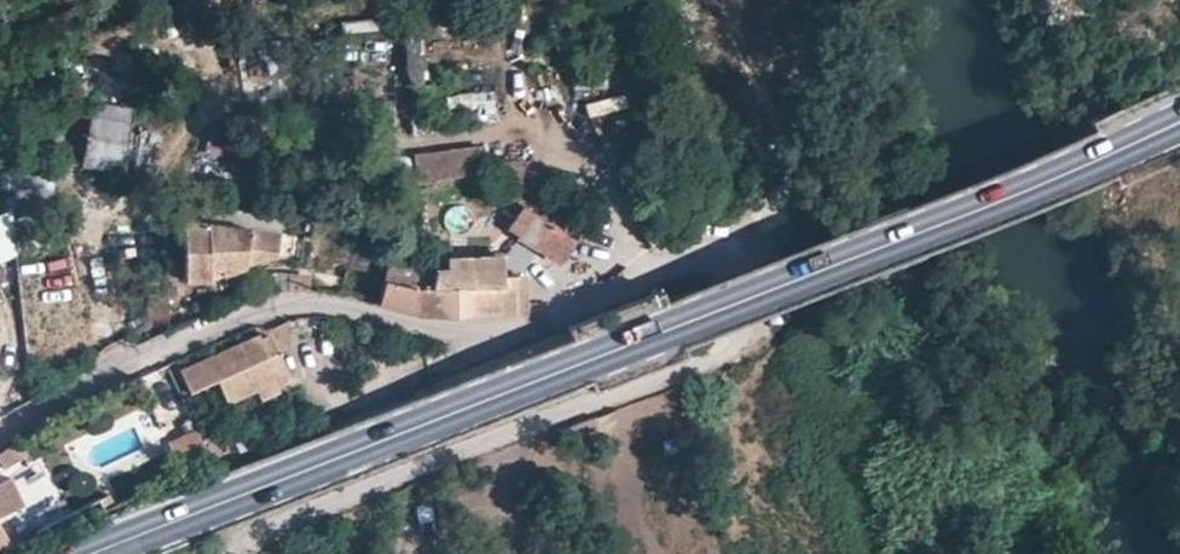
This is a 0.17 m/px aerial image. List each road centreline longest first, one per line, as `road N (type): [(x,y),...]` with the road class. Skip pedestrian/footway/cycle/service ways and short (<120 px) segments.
road 1 (residential): [(239,553),(291,517),(705,356),(711,326),(695,272),(659,264),(524,329),(449,330),(324,307),(269,309),(92,385),(0,439)]
road 2 (primary): [(89,553),(1179,121)]

